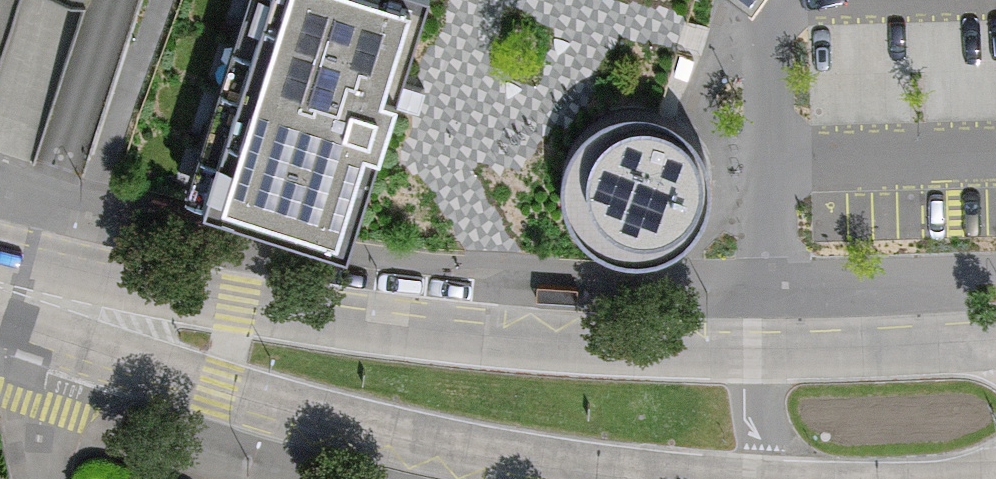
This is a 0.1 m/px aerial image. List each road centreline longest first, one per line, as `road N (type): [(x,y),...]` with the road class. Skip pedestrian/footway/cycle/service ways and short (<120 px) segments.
road 1 (secondary): [(981,349),(752,360),(560,351),(118,288),(59,303)]
road 2 (secondary): [(59,303),(89,337),(375,428),(581,466),(707,478)]
road 3 (residential): [(55,478),(40,402),(59,303)]

